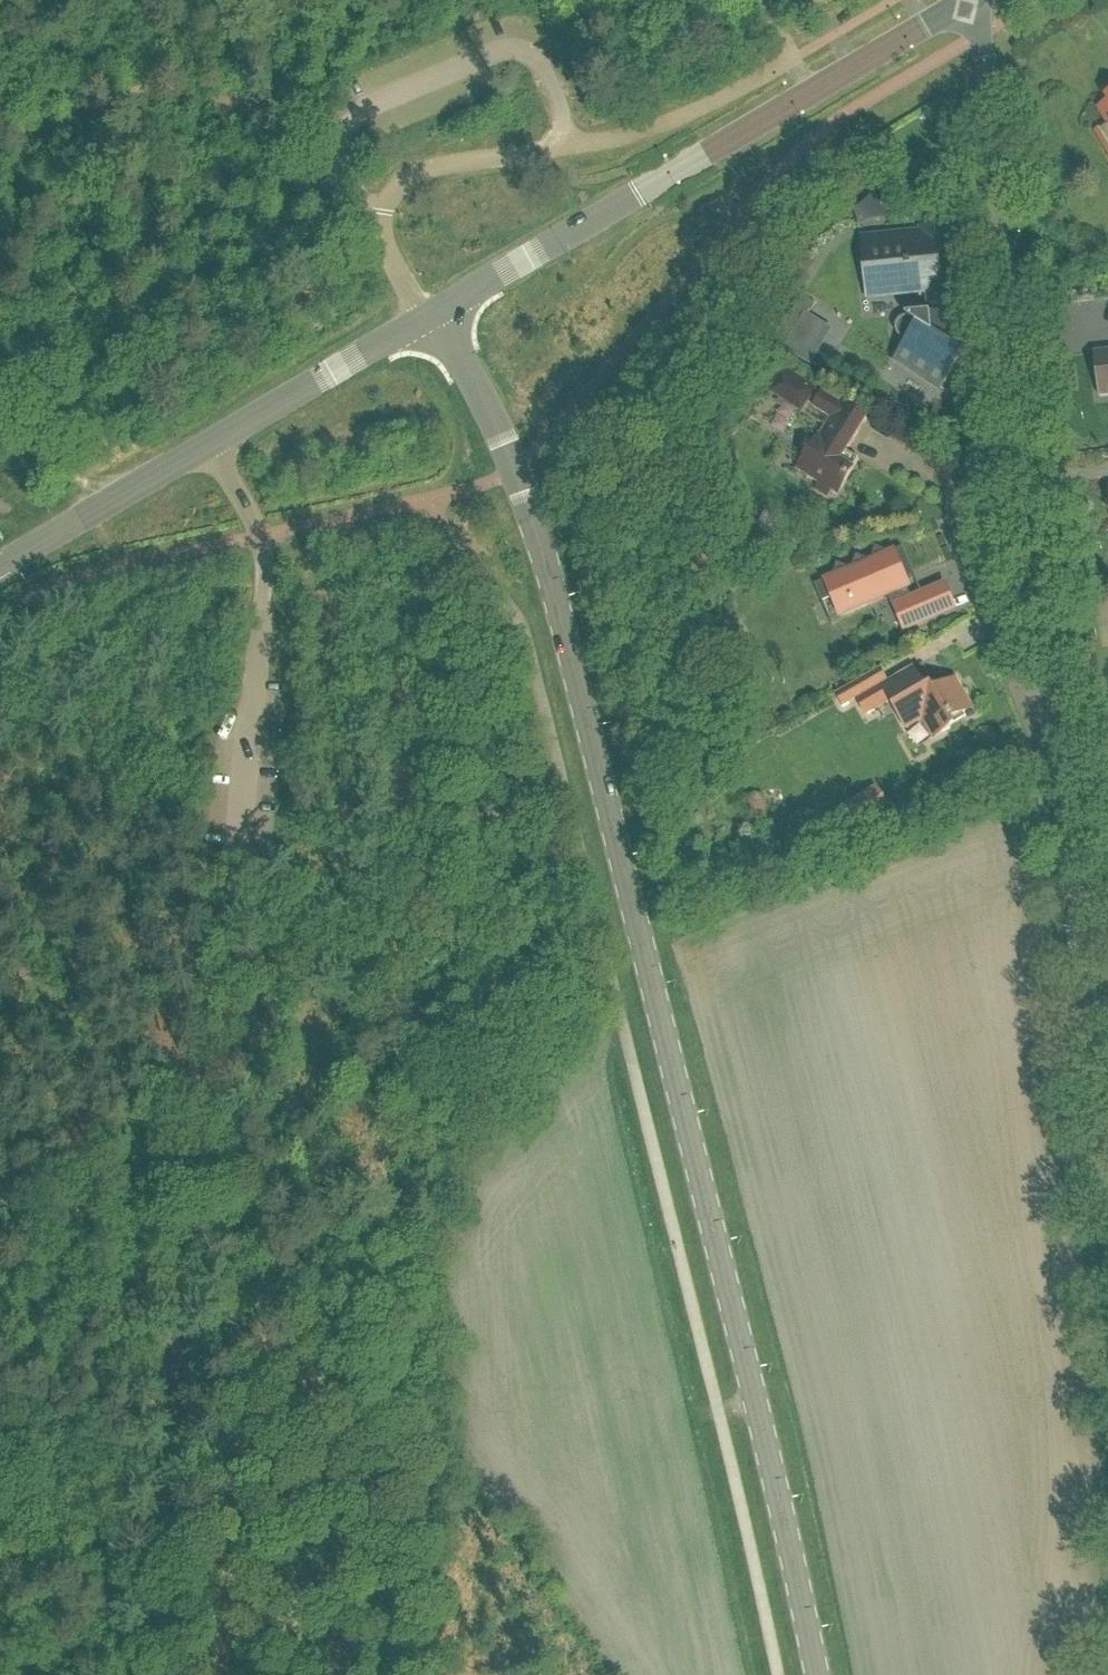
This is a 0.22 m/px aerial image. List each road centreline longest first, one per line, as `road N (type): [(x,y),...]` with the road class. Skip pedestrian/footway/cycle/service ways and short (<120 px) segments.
road 1 (tertiary): [(818,1674),(633,891),(540,536),(484,403),(431,319)]
road 2 (unclassified): [(1088,936),(1073,901),(973,0)]
road 3 (unclassified): [(812,92),(793,60),(717,102),(614,140),(413,171),(383,199),(377,219),(431,319)]
road 4 (tertiary): [(0,567),(431,319)]
road 5 (tertiary): [(431,319),(812,92)]
road 6 (track): [(185,1264),(138,1674)]
road 7 (track): [(203,1081),(253,1050),(243,1015),(258,878),(239,843)]
road 8 (unclassified): [(1107,1202),(1087,995),(1088,936)]
road 9 (track): [(0,1199),(203,1081)]
road 10 (track): [(253,1050),(382,983),(402,936)]
road 11 (track): [(203,1081),(185,1264)]
road 12 (tertiary): [(812,92),(968,0)]
road 13 (track): [(96,510),(49,455),(0,429)]

